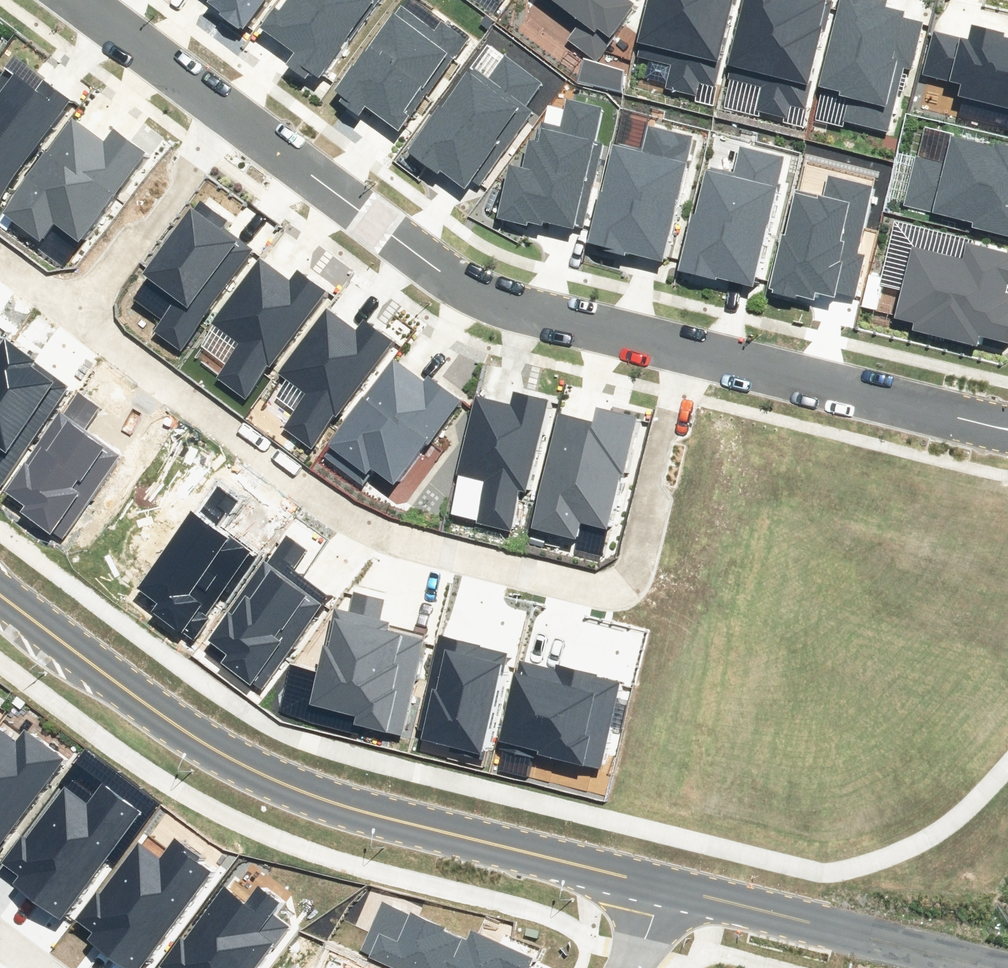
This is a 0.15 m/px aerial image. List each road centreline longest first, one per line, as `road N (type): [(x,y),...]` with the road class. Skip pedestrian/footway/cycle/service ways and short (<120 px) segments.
road 1 (residential): [(683,348),(634,542),(611,578),(571,584),(355,523),(280,481),(69,317)]
road 2 (tertiary): [(0,592),(147,701),(356,811),(663,886)]
road 3 (residential): [(226,109),(438,270),(523,310),(683,348)]
road 4 (tertiary): [(663,886),(1003,967)]
road 5 (residential): [(683,348),(1007,428)]
road 6 (residential): [(69,317),(226,109)]
road 7 (residential): [(80,0),(226,109)]

